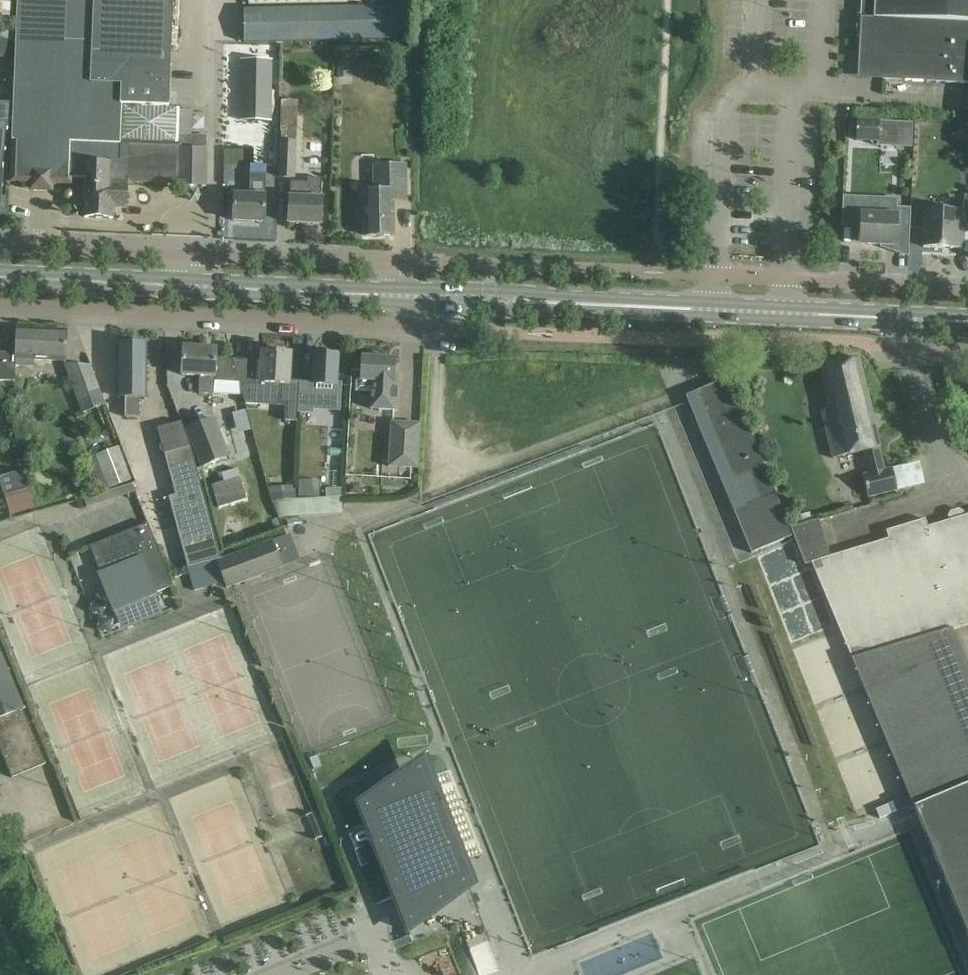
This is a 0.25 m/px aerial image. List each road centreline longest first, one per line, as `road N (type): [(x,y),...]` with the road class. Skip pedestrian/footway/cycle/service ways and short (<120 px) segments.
road 1 (residential): [(0,307),(405,323)]
road 2 (tertiary): [(716,308),(407,294)]
road 3 (residential): [(967,292),(717,275)]
road 4 (tertiary): [(407,294),(192,285)]
road 5 (residential): [(402,265),(191,256)]
road 6 (tertiary): [(192,285),(0,276)]
road 7 (tertiary): [(907,316),(716,308)]
road 8 (residential): [(191,256),(0,249)]

